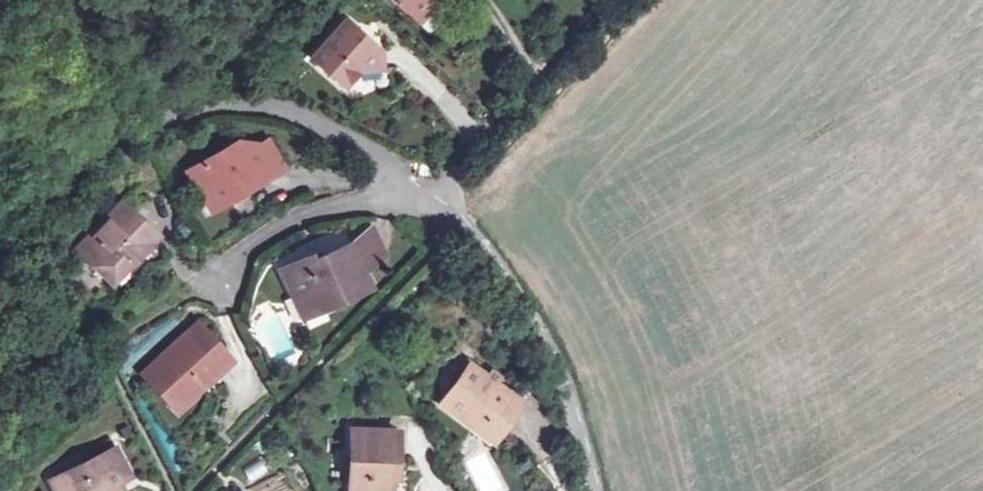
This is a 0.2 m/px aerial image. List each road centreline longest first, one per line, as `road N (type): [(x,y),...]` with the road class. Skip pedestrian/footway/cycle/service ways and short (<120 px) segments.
road 1 (residential): [(592,490),(555,364),(510,286),(434,187)]
road 2 (residential): [(216,280),(251,239),(284,219),(332,202),(434,187)]
road 3 (residential): [(434,187),(277,103)]

